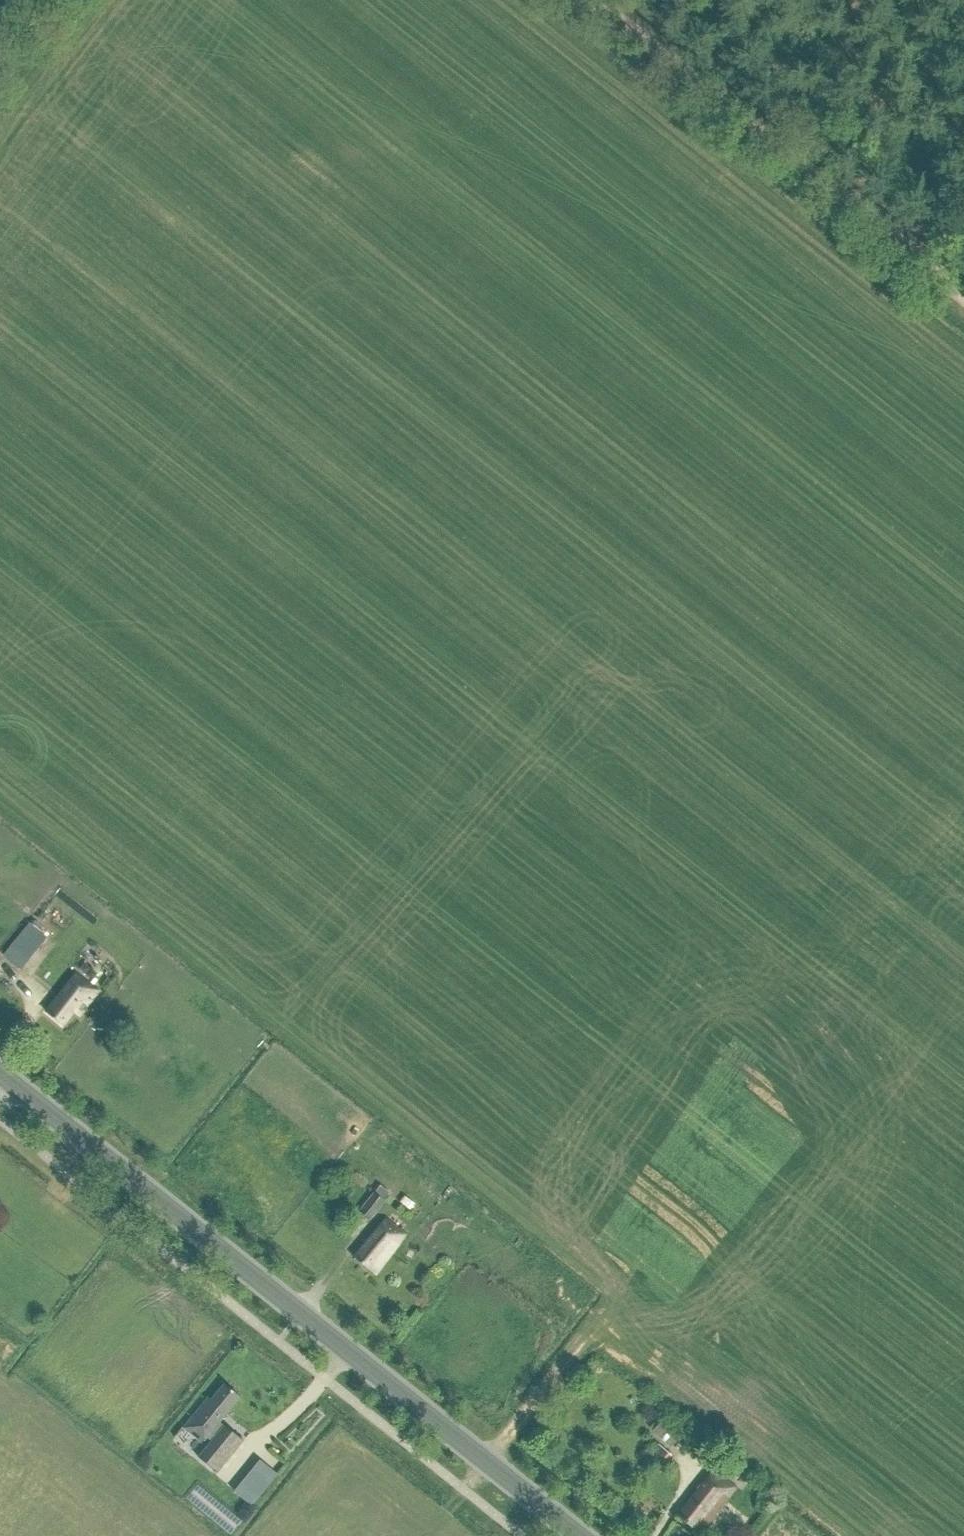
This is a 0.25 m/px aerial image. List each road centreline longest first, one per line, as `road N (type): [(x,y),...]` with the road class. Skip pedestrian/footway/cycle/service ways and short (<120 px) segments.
road 1 (primary): [(579,1535),(0,1074)]
road 2 (track): [(963,296),(590,0)]

